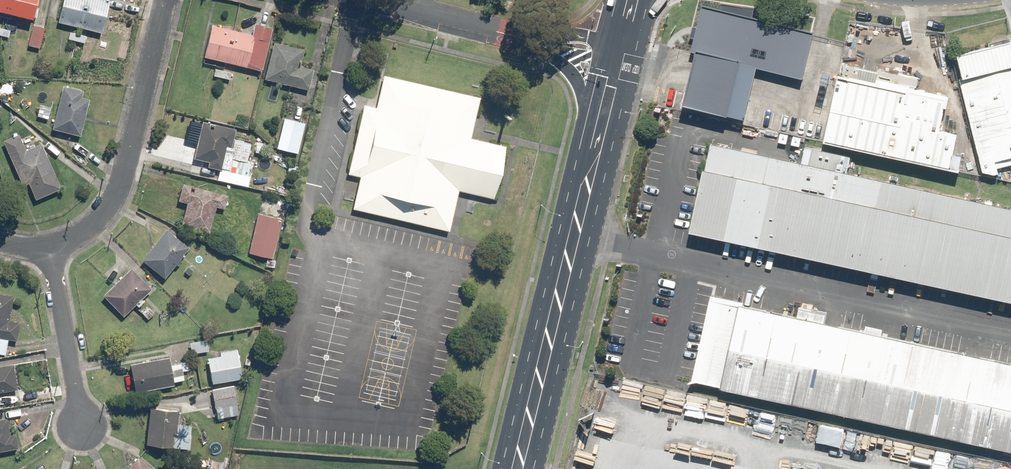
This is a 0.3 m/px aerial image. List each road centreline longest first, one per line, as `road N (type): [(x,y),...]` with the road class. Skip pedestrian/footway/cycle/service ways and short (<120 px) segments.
road 1 (primary): [(518,468),(598,136)]
road 2 (residential): [(48,249),(85,233),(115,198),(165,0)]
road 3 (residential): [(82,426),(48,249)]
road 4 (tertiary): [(598,136),(574,74),(520,33)]

